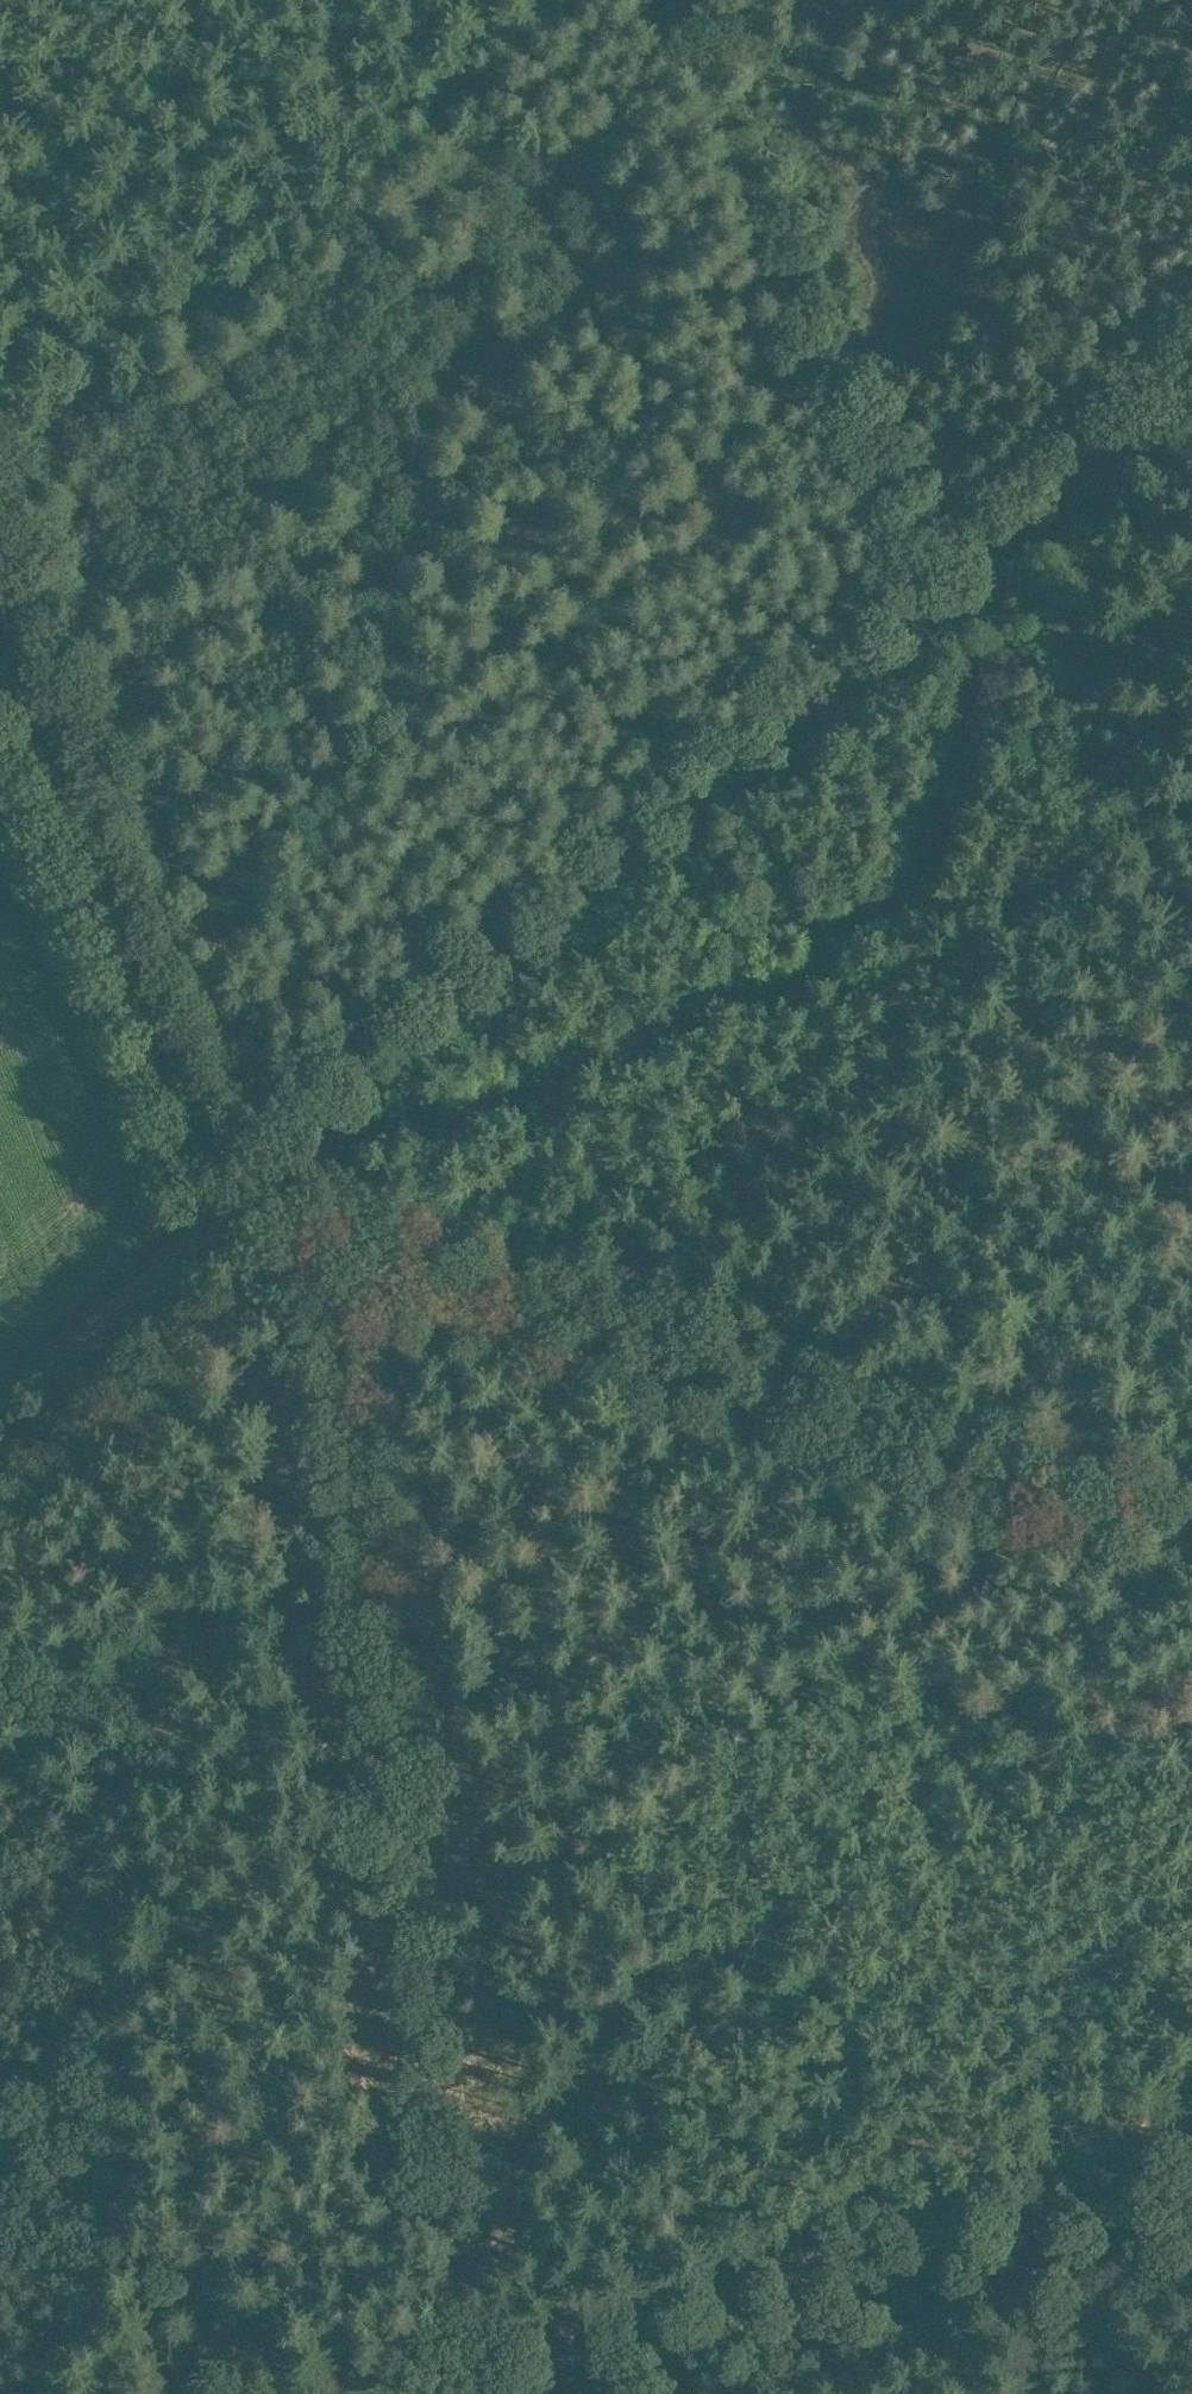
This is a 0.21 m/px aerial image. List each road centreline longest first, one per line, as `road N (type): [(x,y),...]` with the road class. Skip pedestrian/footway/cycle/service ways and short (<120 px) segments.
road 1 (track): [(212,1220),(1191,404)]
road 2 (track): [(457,2393),(285,1270),(276,1254)]
road 3 (track): [(276,1254),(1191,1537)]
road 4 (track): [(1191,2209),(458,2393)]
road 5 (track): [(914,636),(664,0)]
road 6 (track): [(0,691),(212,1220)]
road 7 (track): [(0,1398),(212,1220)]

